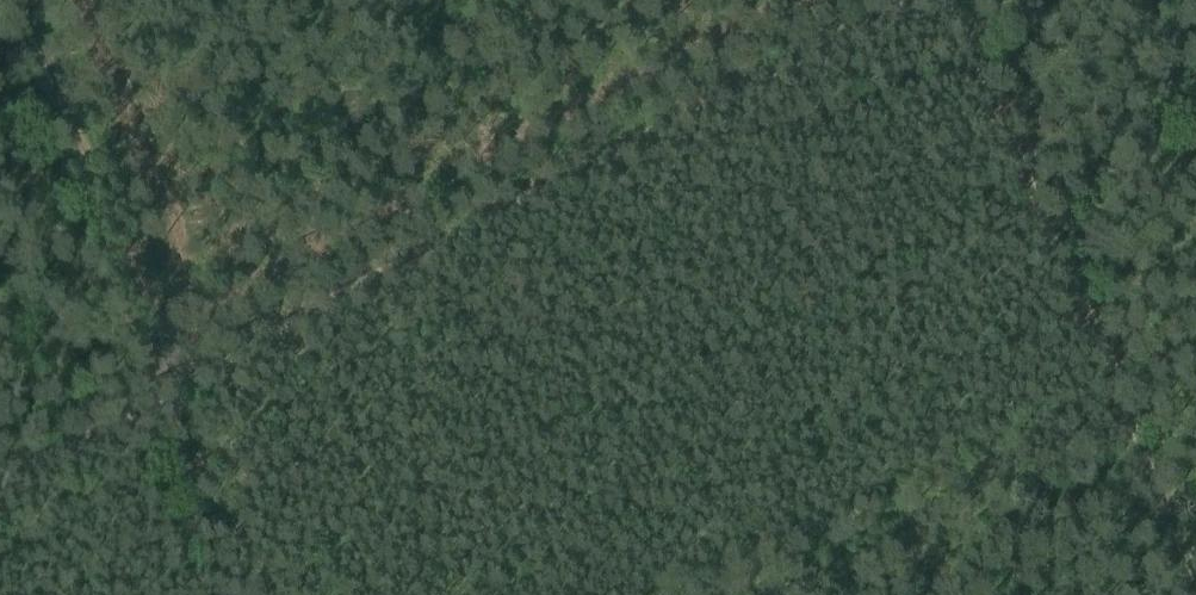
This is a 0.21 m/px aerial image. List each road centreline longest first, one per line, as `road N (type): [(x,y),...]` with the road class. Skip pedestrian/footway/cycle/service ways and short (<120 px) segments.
road 1 (track): [(909,0),(178,388)]
road 2 (track): [(961,0),(1195,563)]
road 3 (track): [(0,481),(178,388),(264,594)]

